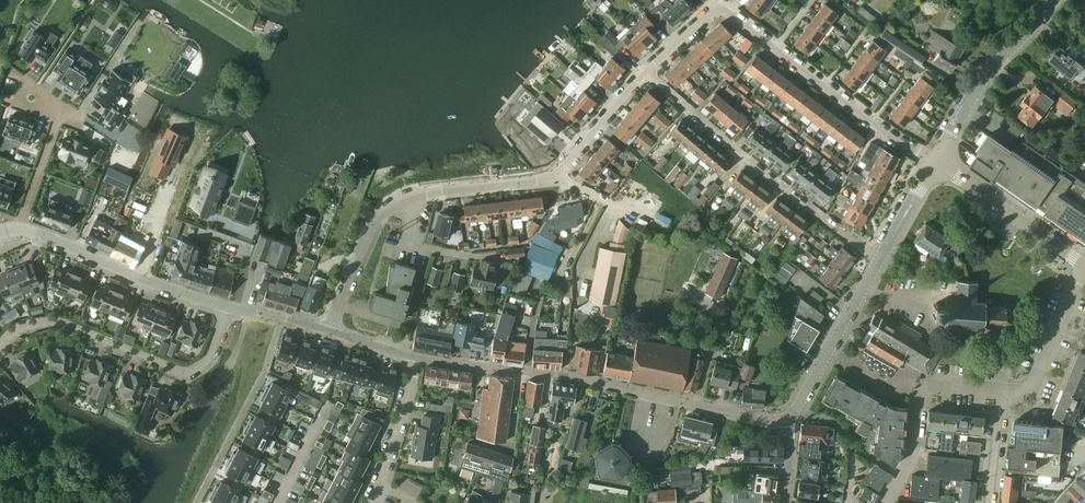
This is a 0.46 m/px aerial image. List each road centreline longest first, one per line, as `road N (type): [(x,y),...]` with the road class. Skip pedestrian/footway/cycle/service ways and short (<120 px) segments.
road 1 (tertiary): [(783,421),(559,375),(418,358)]
road 2 (residential): [(648,72),(719,8),(934,163)]
road 3 (residential): [(328,329),(378,217),(401,200),(557,175)]
road 4 (residential): [(880,255),(745,161),(648,72)]
road 5 (residential): [(0,342),(9,331),(55,319),(179,371),(195,370),(207,358),(228,306)]
road 6 (tertiary): [(228,306),(35,233),(0,231)]
road 7 (secondary): [(934,163),(980,82),(1055,0)]
road 8 (secondary): [(783,421),(880,255)]
road 9 (residential): [(1084,267),(934,163)]
road 10 (residential): [(1001,390),(1034,387),(1084,272)]
road 11 (residential): [(557,175),(648,72)]
road 12 (residential): [(381,485),(418,358)]
road 13 (residential): [(887,502),(913,451),(917,386)]

